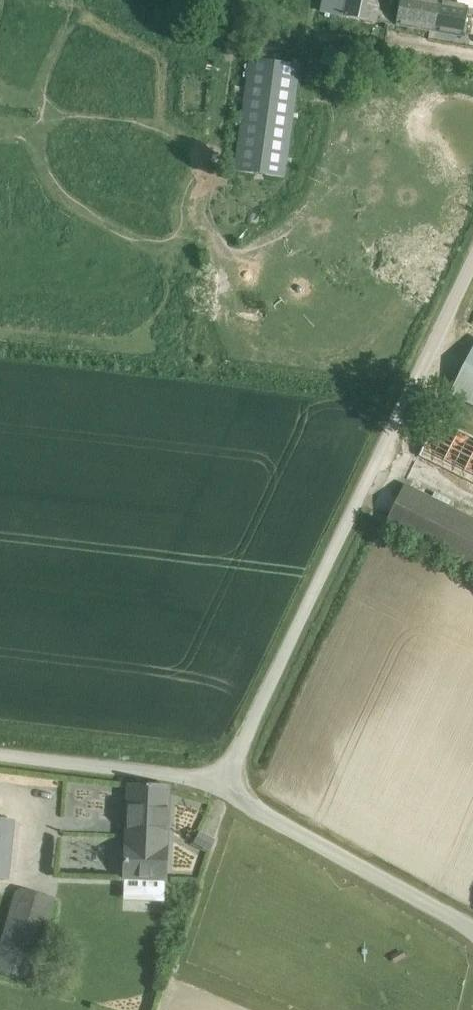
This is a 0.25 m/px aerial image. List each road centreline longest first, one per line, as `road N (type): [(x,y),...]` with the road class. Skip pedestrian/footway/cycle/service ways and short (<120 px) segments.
road 1 (unclassified): [(220,787),(472,266)]
road 2 (unclassified): [(472,934),(220,787)]
road 3 (unclassified): [(0,754),(220,787)]

